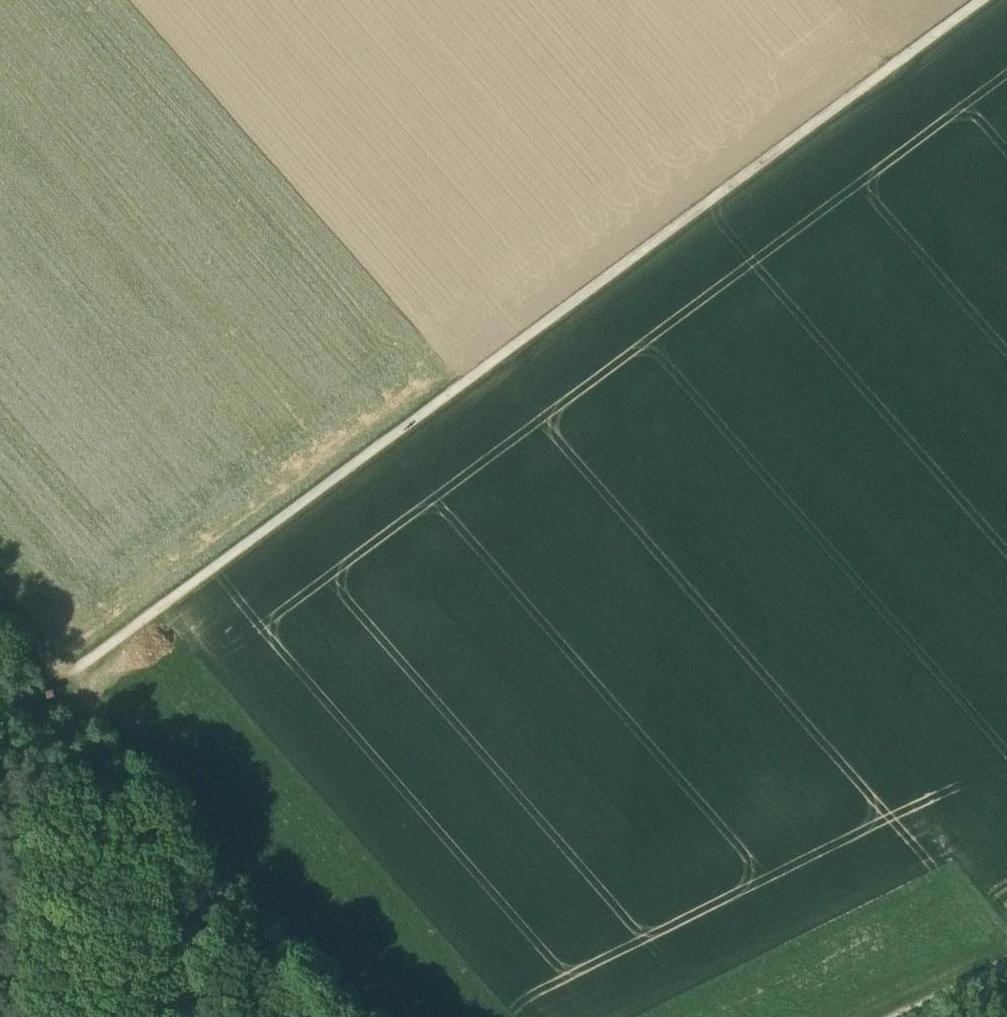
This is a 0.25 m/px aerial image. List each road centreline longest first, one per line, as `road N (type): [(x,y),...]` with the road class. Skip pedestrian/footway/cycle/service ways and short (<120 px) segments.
road 1 (track): [(981,0),(60,678)]

